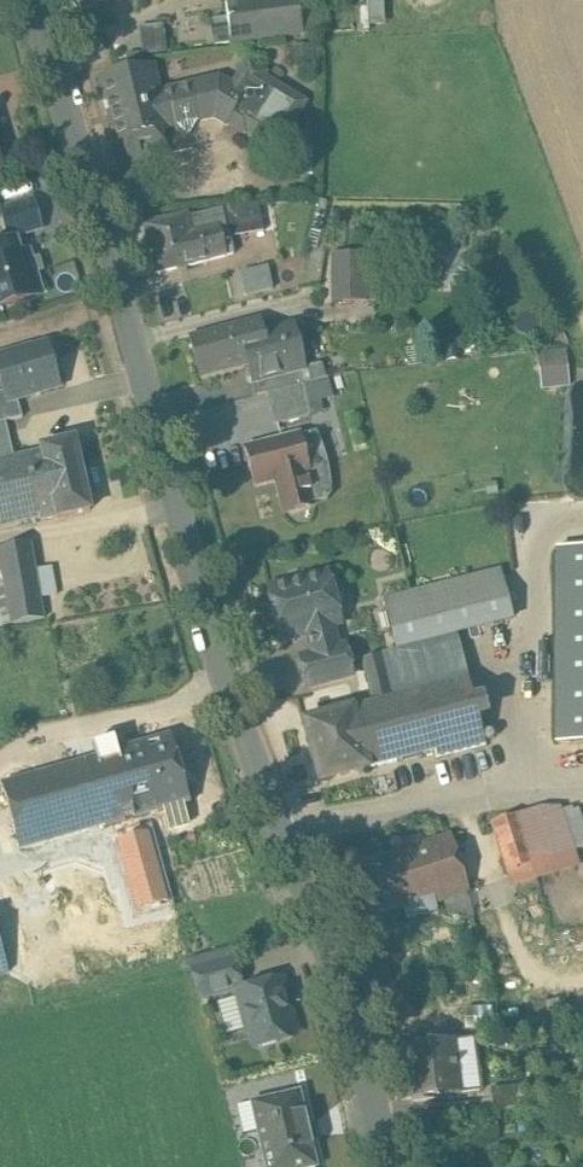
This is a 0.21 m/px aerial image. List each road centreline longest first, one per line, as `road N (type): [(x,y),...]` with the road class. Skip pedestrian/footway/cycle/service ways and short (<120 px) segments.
road 1 (residential): [(29,0),(242,714),(340,969),(387,1166)]
road 2 (track): [(289,840),(582,797)]

